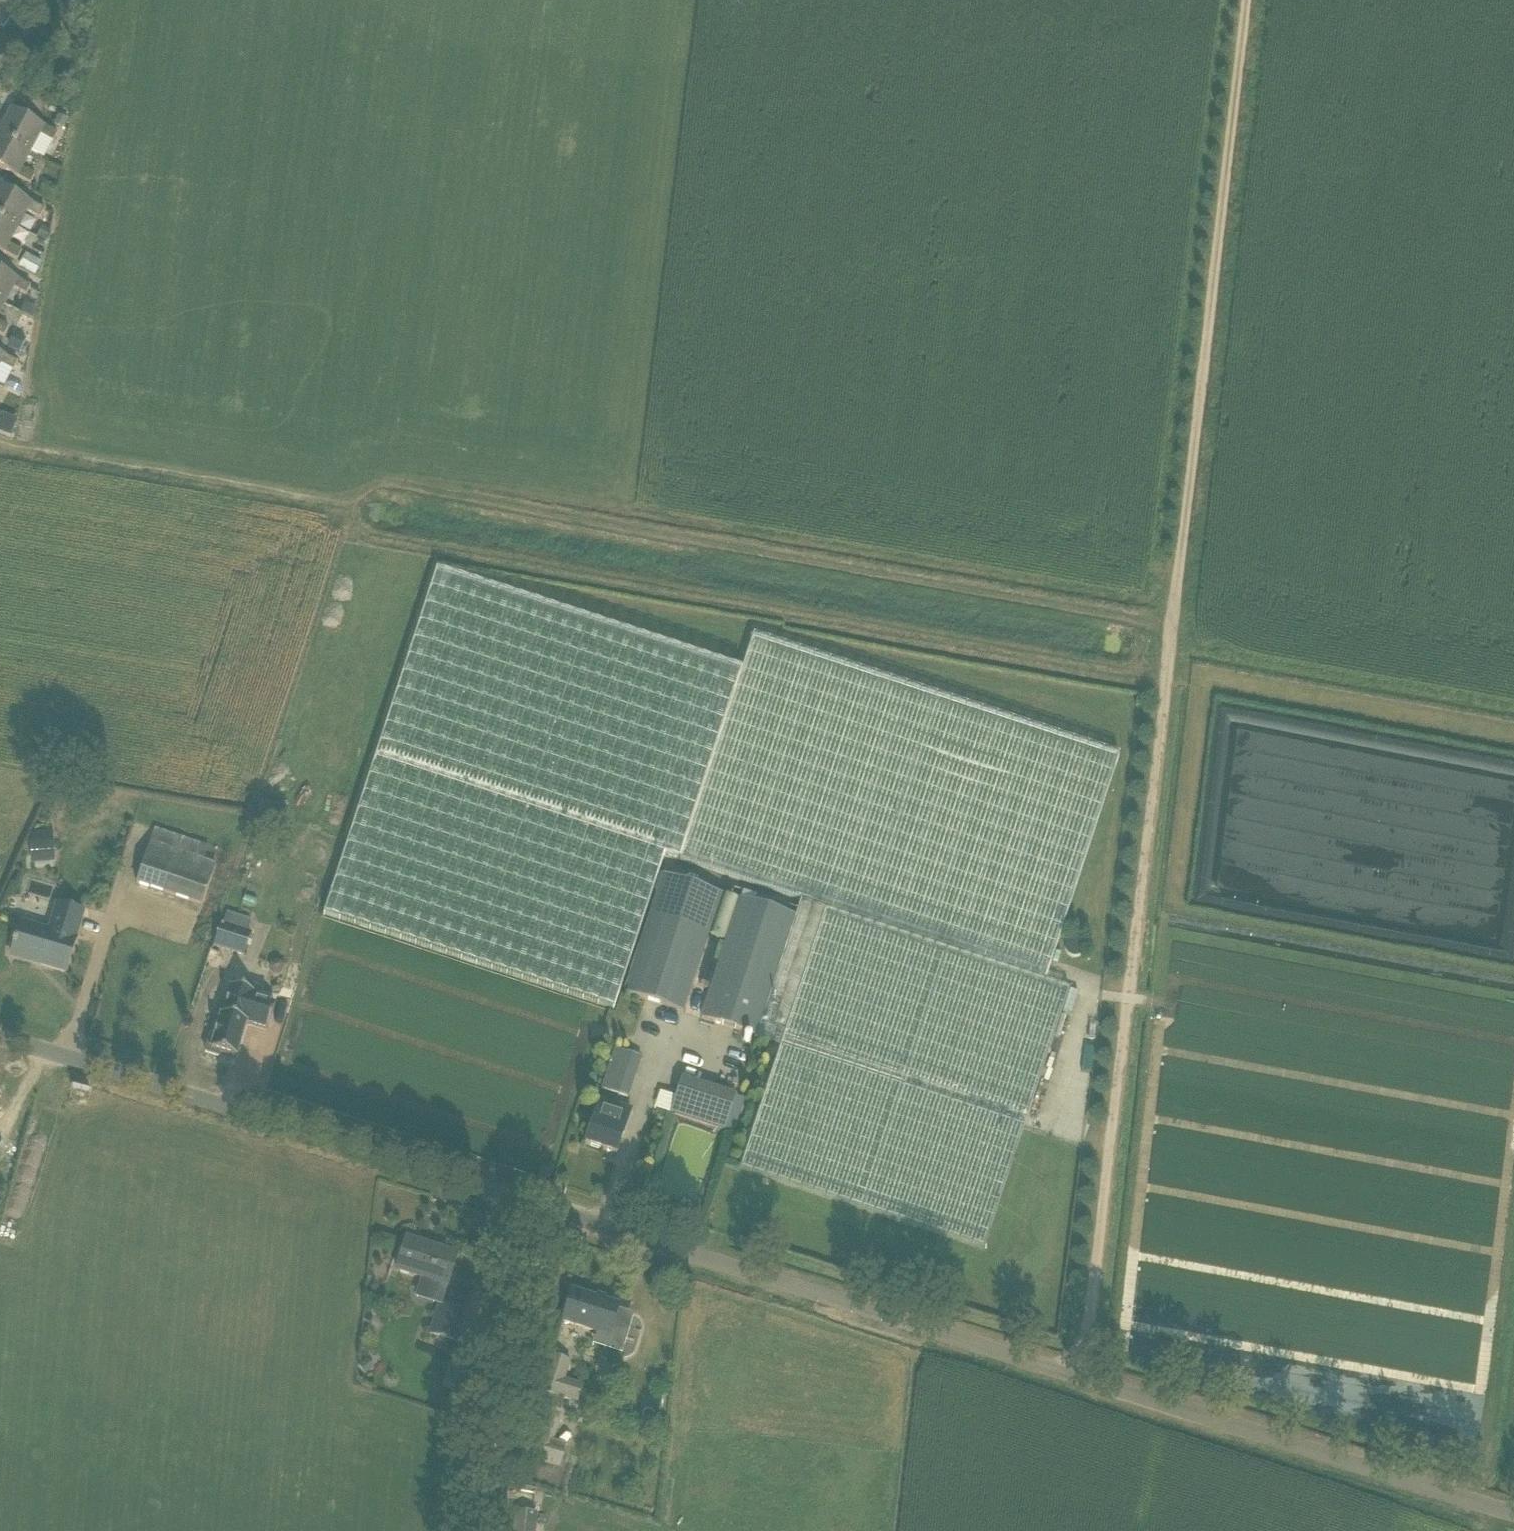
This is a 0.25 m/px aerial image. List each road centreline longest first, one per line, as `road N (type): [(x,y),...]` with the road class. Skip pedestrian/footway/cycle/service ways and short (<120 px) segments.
road 1 (unclassified): [(1513,1507),(0,1038)]
road 2 (track): [(1083,1368),(1244,0)]
road 3 (track): [(513,1191),(498,1530)]

